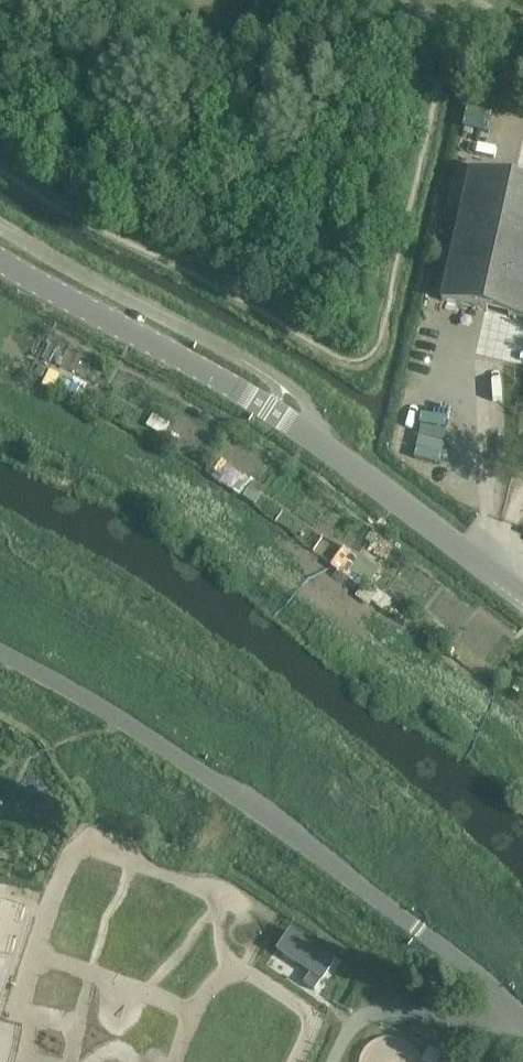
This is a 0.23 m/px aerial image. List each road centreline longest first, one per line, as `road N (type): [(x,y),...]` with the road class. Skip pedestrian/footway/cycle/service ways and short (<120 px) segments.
road 1 (unclassified): [(522,1021),(486,981),(273,823),(134,729),(0,653)]
road 2 (tertiary): [(522,601),(276,413),(0,264)]
road 3 (unclassified): [(522,51),(379,0)]

